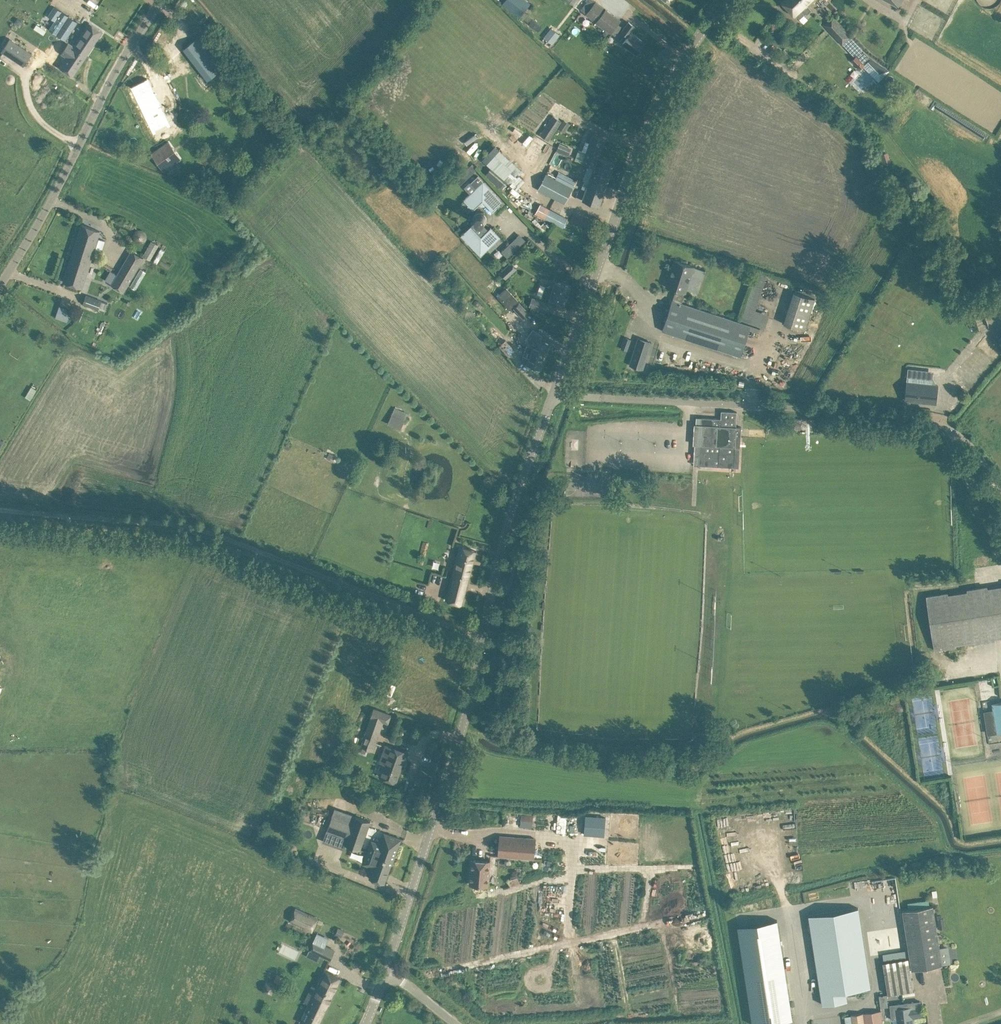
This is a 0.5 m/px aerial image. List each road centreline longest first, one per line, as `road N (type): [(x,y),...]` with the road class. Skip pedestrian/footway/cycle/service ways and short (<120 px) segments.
road 1 (tertiary): [(386,974),(464,729),(509,519),(557,393)]
road 2 (track): [(483,640),(191,526),(0,509)]
road 3 (unclassified): [(1000,485),(967,439),(931,423),(557,393)]
road 4 (tertiary): [(557,393),(658,103),(725,0)]
road 5 (unclassified): [(0,285),(162,0)]

